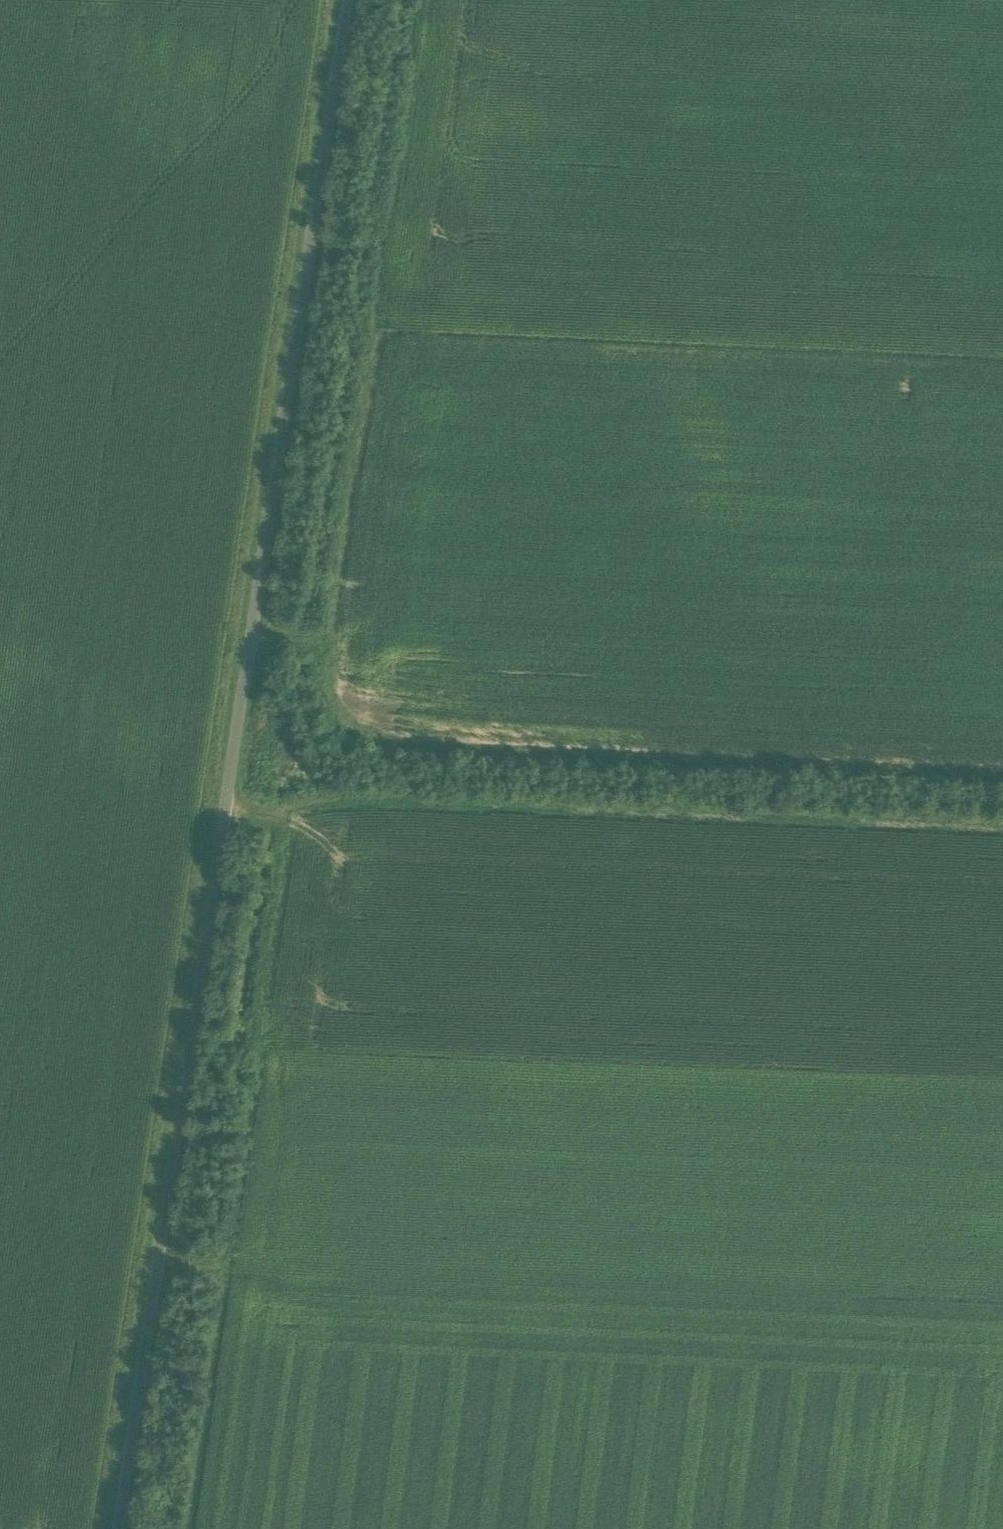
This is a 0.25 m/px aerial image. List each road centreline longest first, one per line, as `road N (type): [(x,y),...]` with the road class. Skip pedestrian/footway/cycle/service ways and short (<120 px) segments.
road 1 (unclassified): [(349,0),(115,1528)]

